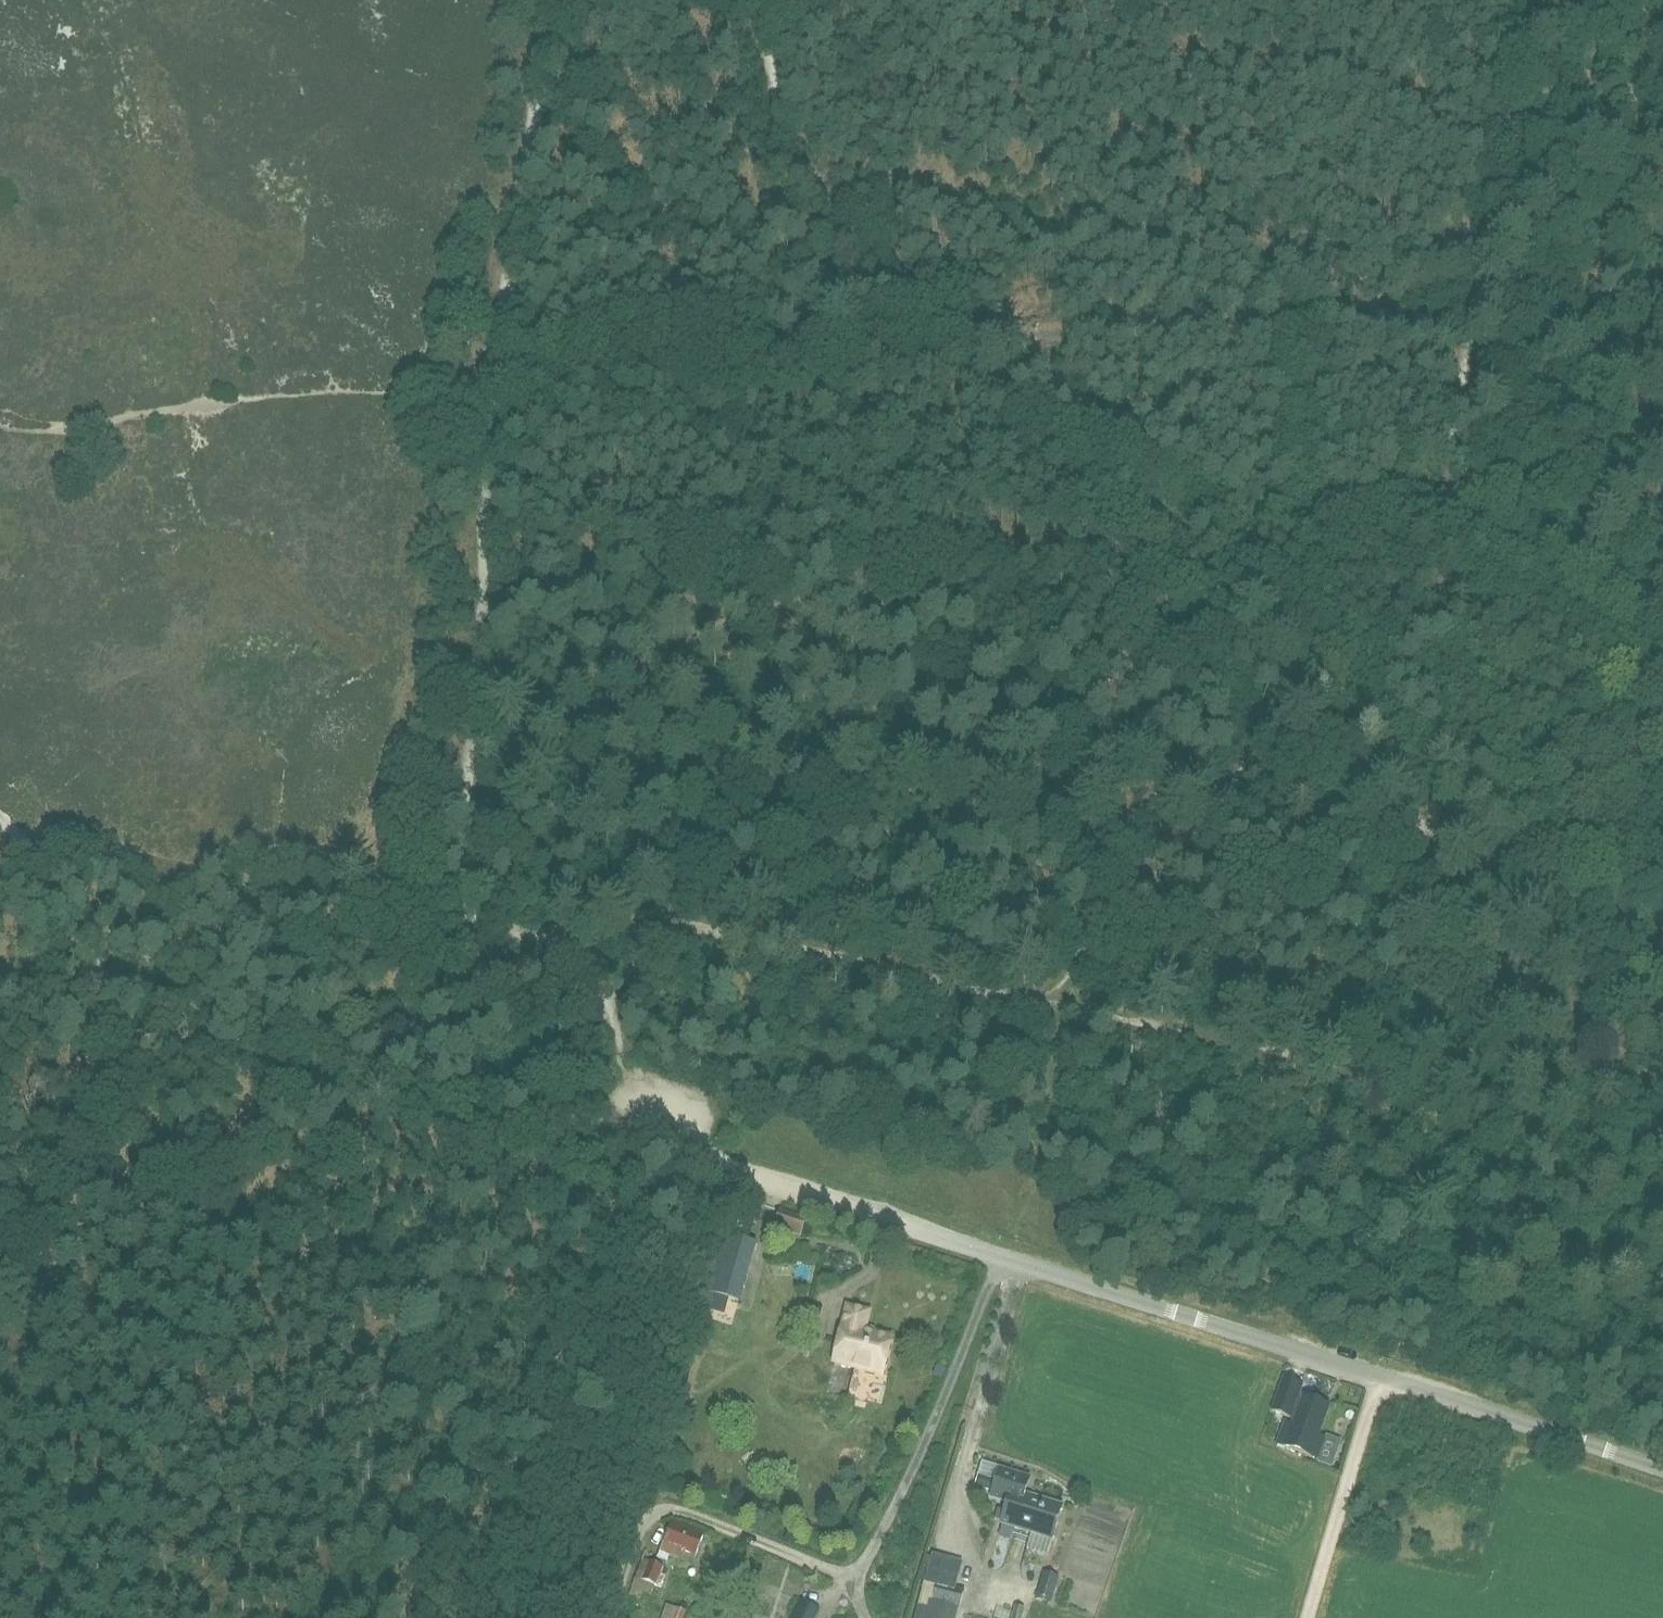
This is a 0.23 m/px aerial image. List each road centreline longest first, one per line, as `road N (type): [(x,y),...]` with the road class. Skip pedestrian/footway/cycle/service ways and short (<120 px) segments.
road 1 (track): [(962,331),(1252,632),(1283,682),(1263,725),(1115,932),(1050,990)]
road 2 (track): [(1519,0),(1447,307),(962,331)]
road 3 (unclassified): [(1662,1468),(905,1226)]
road 4 (track): [(1662,624),(1446,944),(1662,1106)]
road 5 (track): [(487,397),(470,904)]
road 6 (track): [(1050,990),(676,913),(563,935)]
road 7 (track): [(492,354),(962,331)]
road 8 (track): [(1446,944),(1386,1024),(1337,1056),(1050,990)]
road 9 (track): [(698,1160),(279,1033)]
road 10 (track): [(1447,307),(1454,480),(1631,473),(1662,524)]
road 11 (track): [(962,331),(945,302),(807,170),(752,0)]
road 12 (track): [(553,0),(487,397)]
road 13 (track): [(999,1259),(920,1456),(857,1578),(863,1617)]
road 14 (track): [(610,1617),(641,1512),(650,1506),(857,1578)]
road 15 (track): [(1454,480),(1127,499)]
road 16 (track): [(279,1033),(105,976),(52,977),(0,992)]
road 17 (track): [(1283,682),(1481,893)]
road 18 (track): [(953,1507),(1015,1263)]
road 19 (track): [(1310,1617),(1382,1377)]
road 20 (track): [(470,904),(279,1033)]
road 21 (track): [(905,1226),(698,1160)]
road 22 (track): [(563,935),(636,1098)]
road 23 (track): [(676,913),(618,985),(608,1021)]

